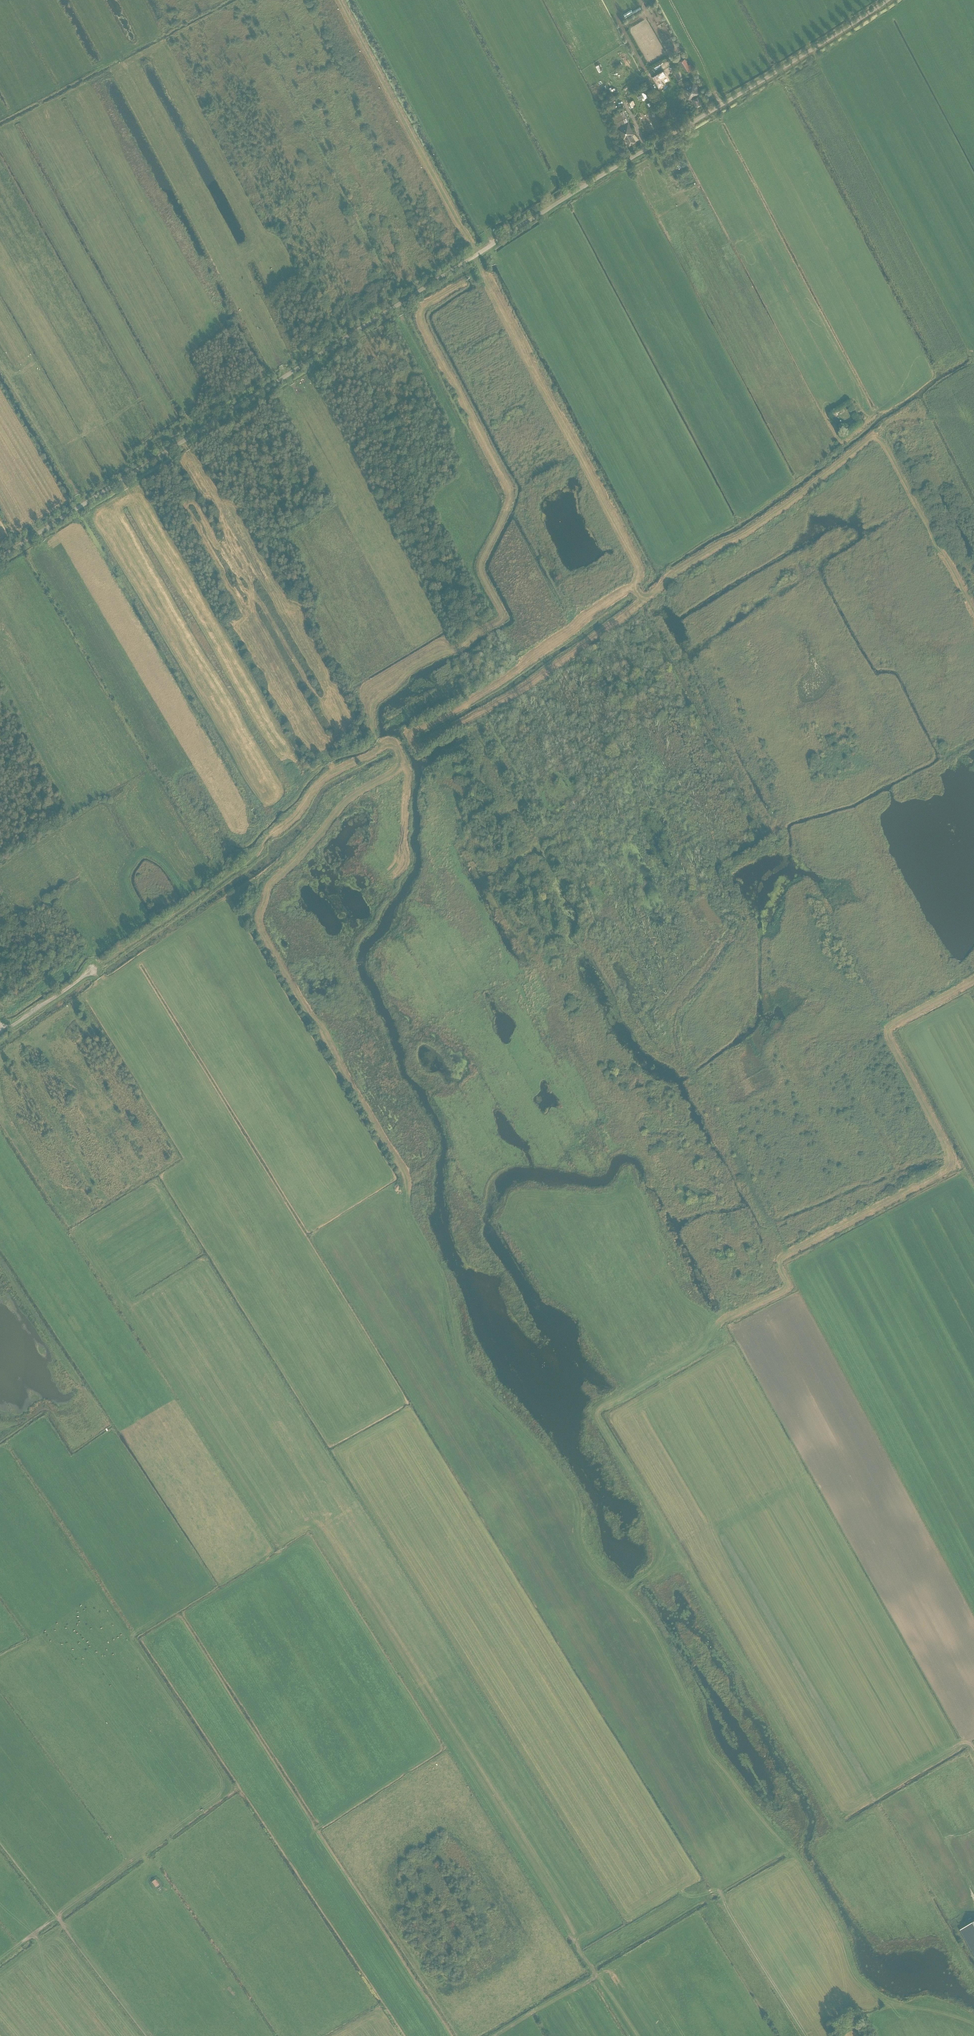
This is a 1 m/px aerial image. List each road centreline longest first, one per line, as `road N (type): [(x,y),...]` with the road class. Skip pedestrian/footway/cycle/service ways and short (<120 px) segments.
road 1 (unclassified): [(0,558),(889,0)]

